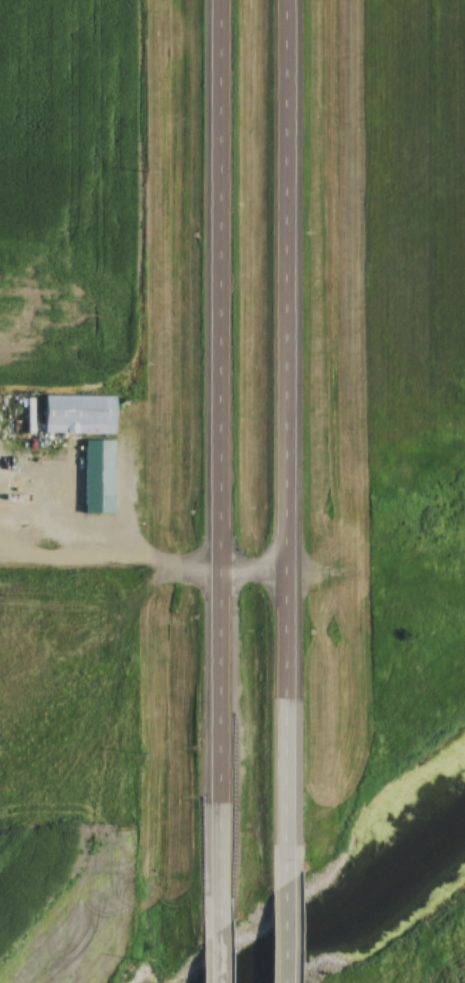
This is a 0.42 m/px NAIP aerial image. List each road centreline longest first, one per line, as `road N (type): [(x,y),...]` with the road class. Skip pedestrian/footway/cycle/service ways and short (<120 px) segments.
road 1 (trunk): [(207,0),(205,932)]
road 2 (trunk): [(278,882),(279,0)]

